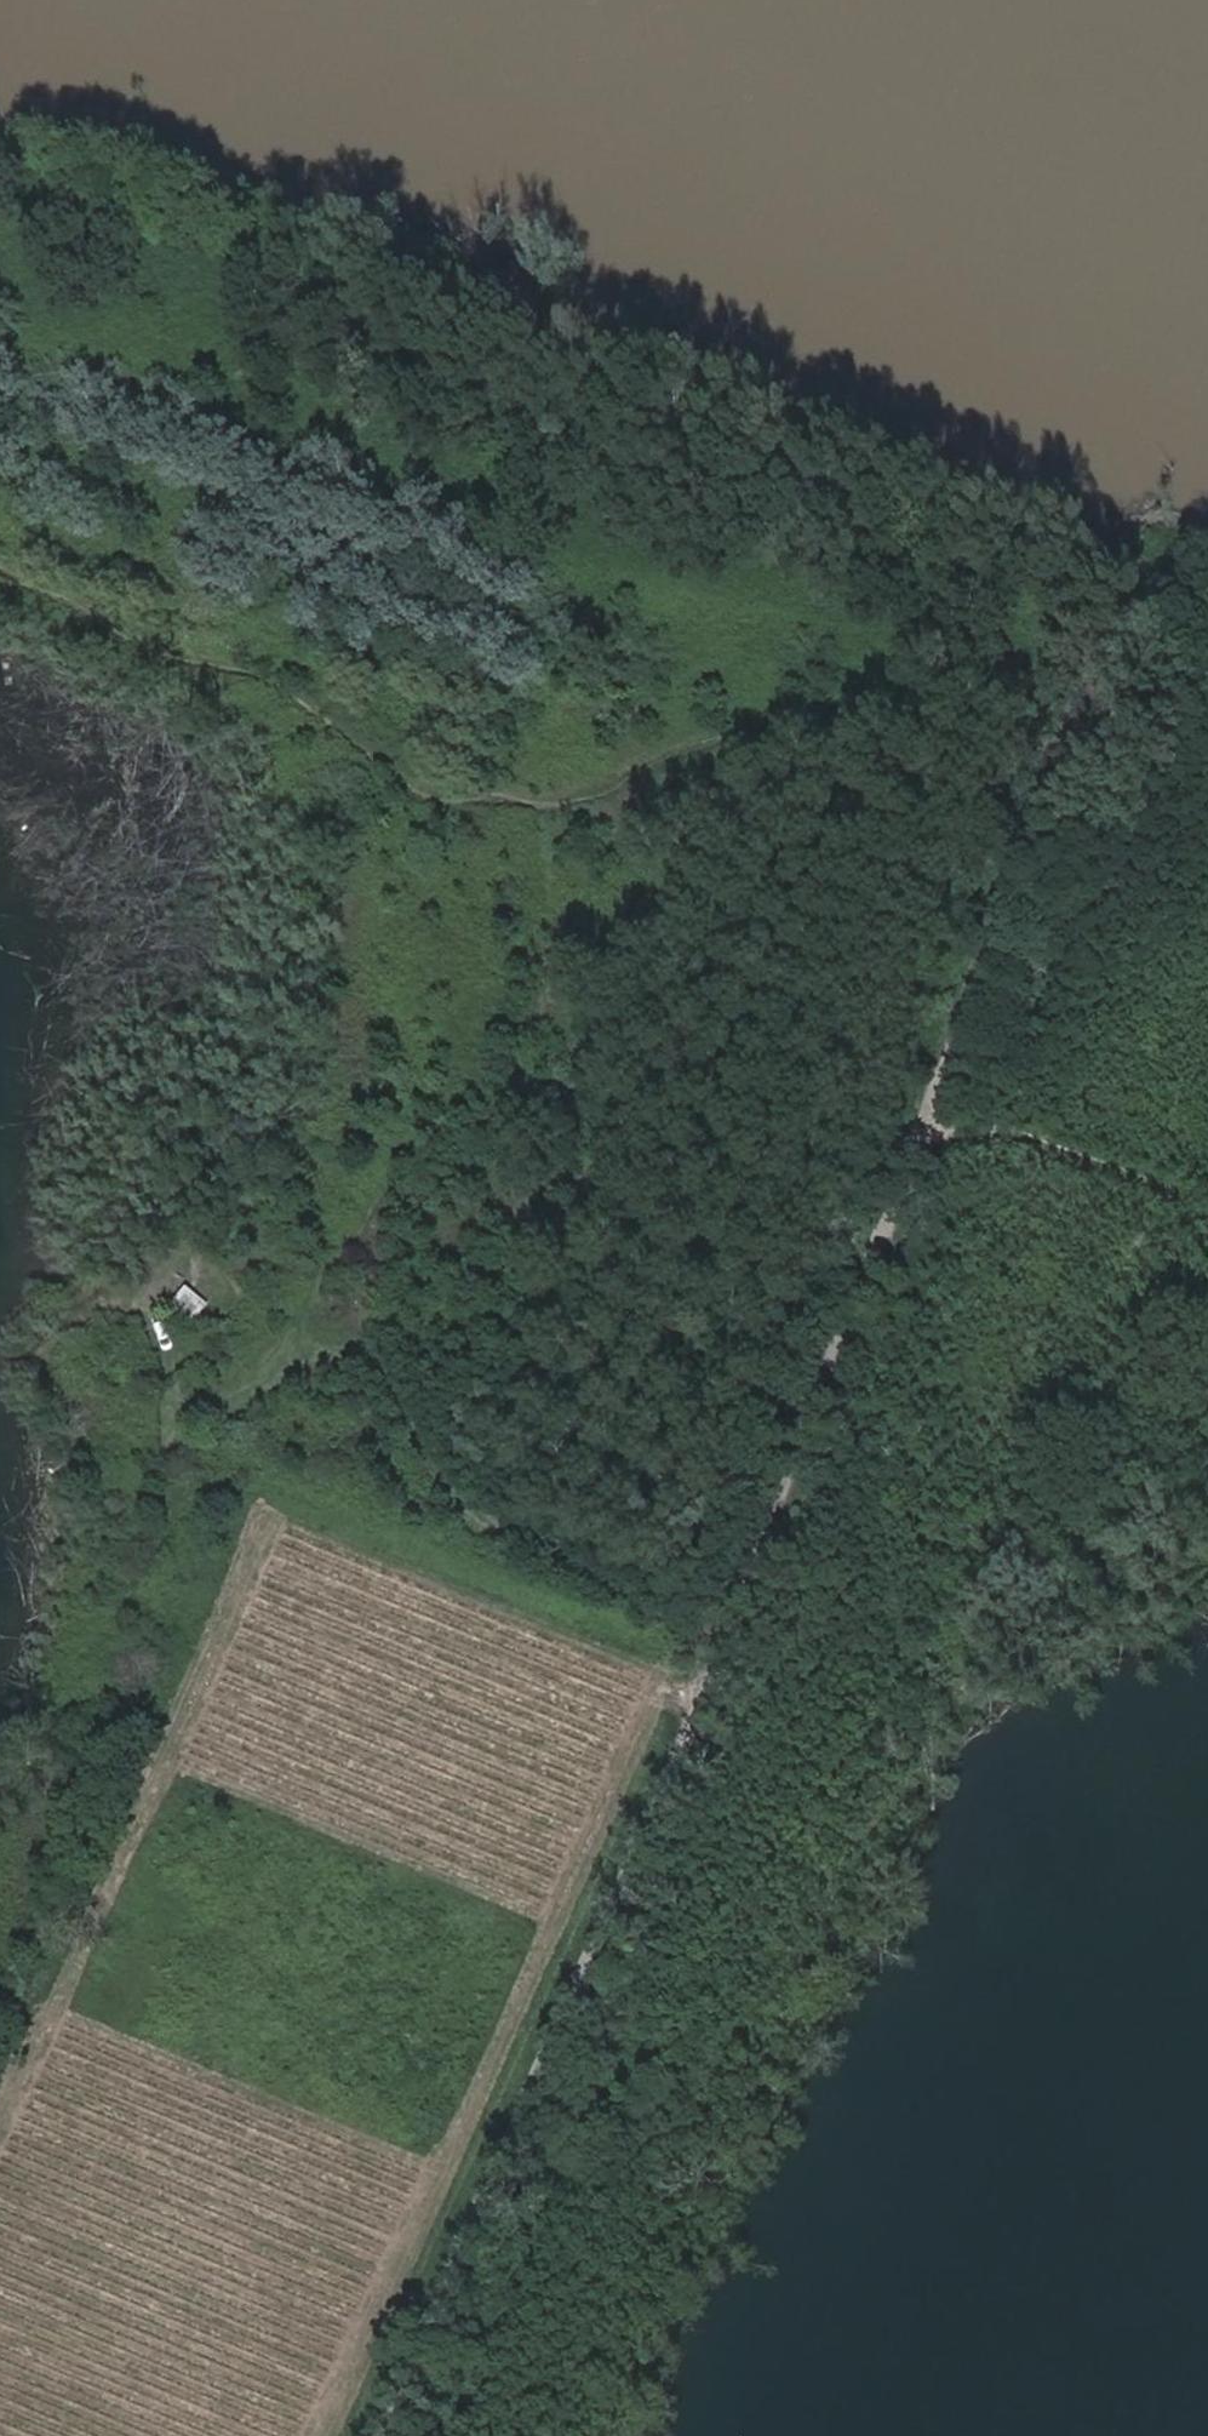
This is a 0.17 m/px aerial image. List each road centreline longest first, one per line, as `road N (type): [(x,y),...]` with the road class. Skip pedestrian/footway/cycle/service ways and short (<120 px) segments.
road 1 (unclassified): [(1160,577),(1071,771),(715,1673),(382,2435)]
road 2 (track): [(0,567),(302,712),(425,784),(480,802),(553,802),(653,782),(739,739),(856,703),(952,713),(1017,747)]

